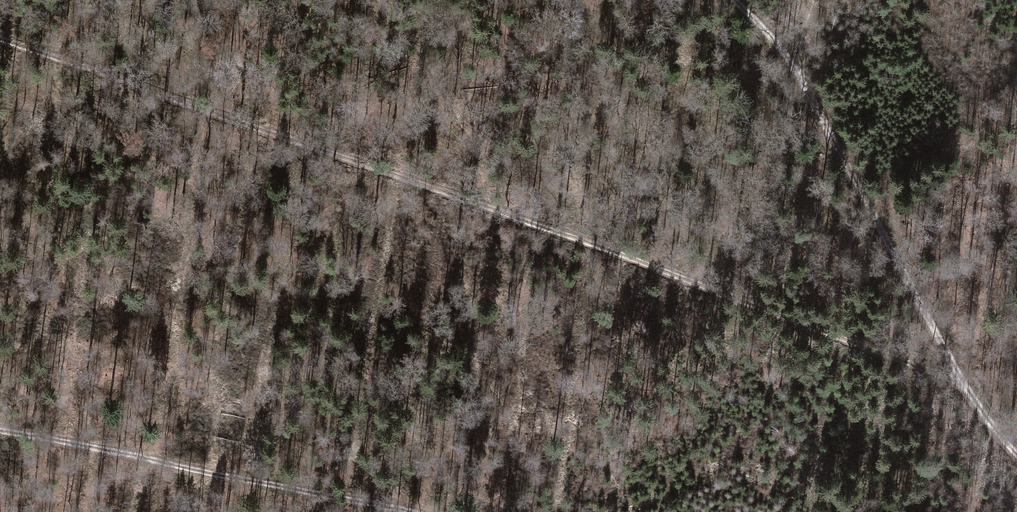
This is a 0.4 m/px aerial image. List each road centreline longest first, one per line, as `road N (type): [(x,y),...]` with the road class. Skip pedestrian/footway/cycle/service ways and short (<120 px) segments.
road 1 (track): [(0,39),(956,375)]
road 2 (track): [(1016,451),(956,375),(793,70),(726,0)]
road 3 (track): [(0,429),(408,511)]

